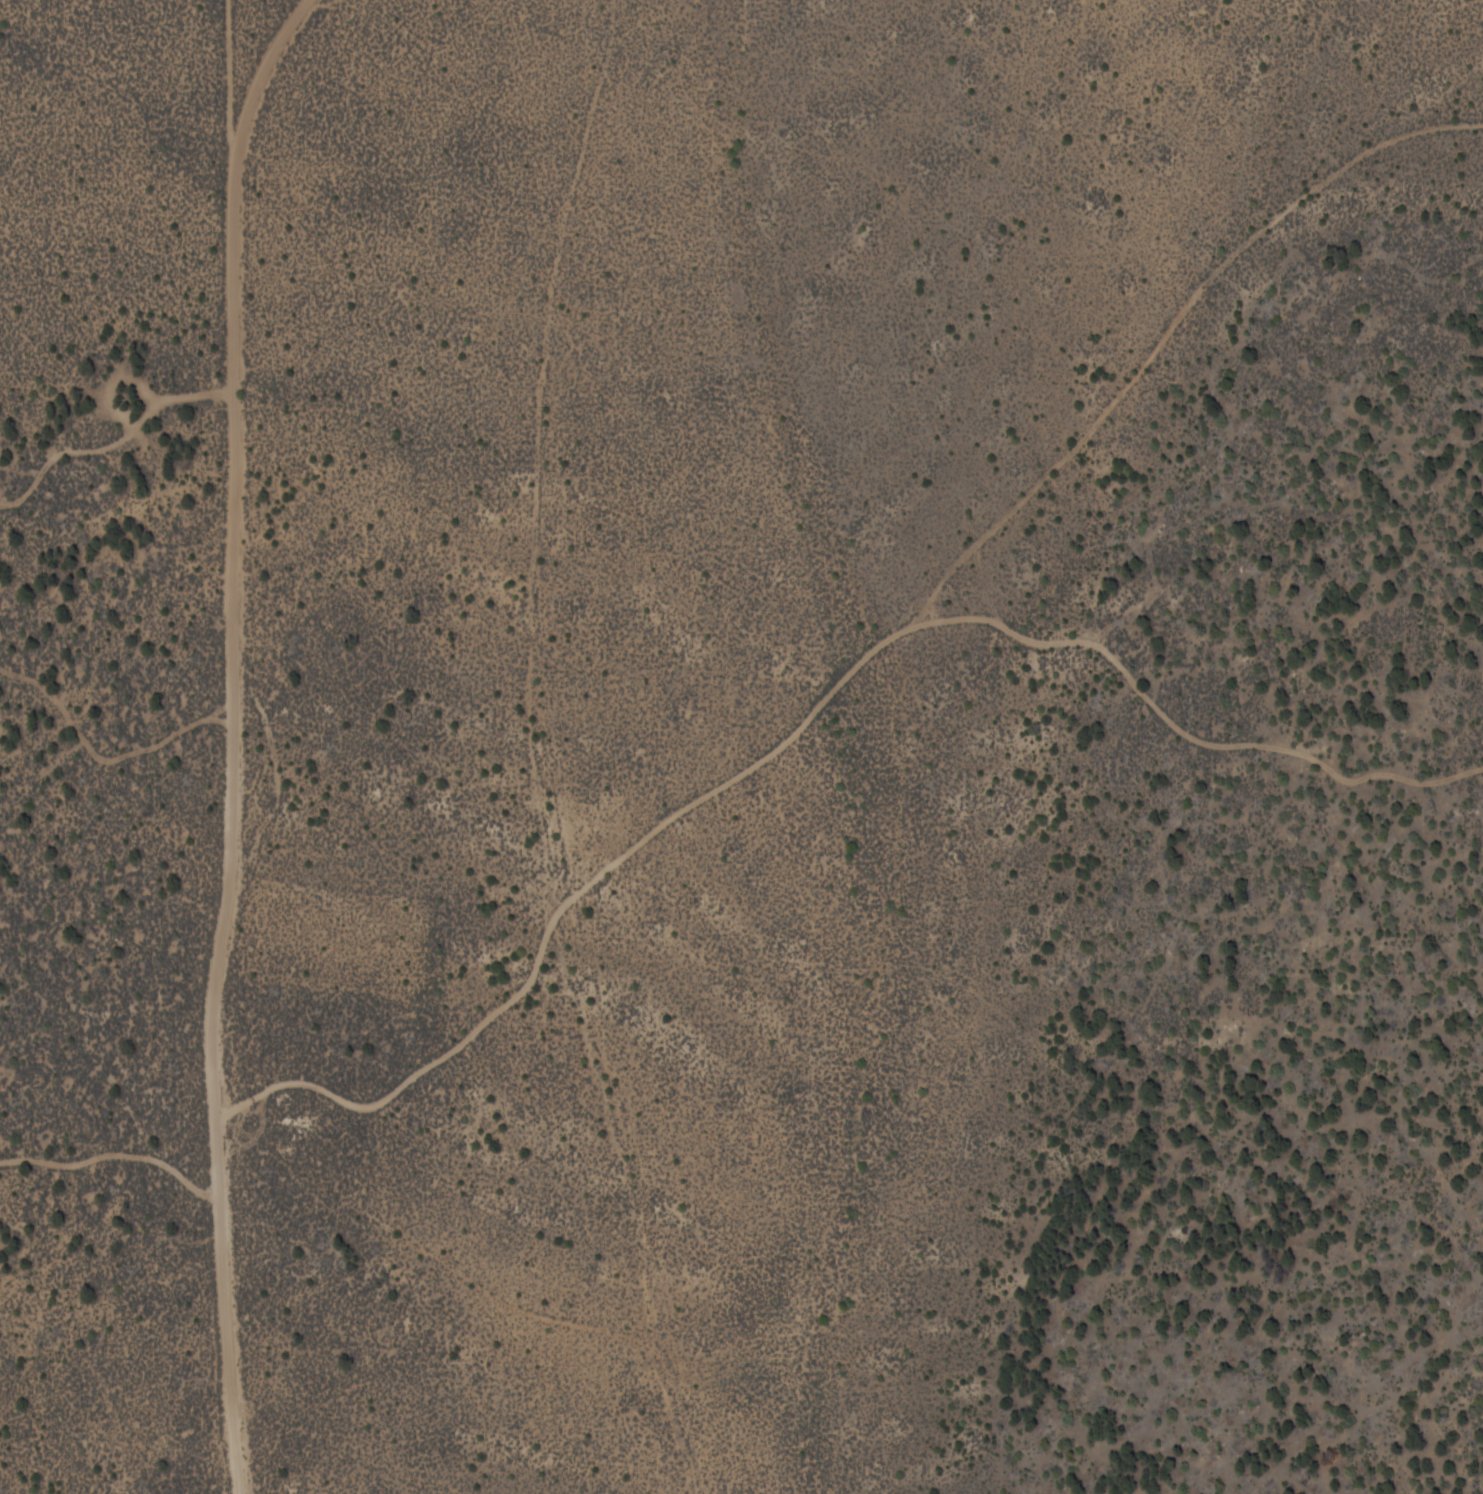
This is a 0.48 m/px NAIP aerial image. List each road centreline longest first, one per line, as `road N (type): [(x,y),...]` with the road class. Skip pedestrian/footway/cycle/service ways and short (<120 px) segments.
road 1 (track): [(1482,156),(1423,147),(1302,222),(984,584),(820,738),(597,893),(465,1031),(364,1068),(285,1068)]
road 2 (track): [(282,1493),(285,1068),(268,116),(254,0)]
road 3 (track): [(317,0),(295,31),(268,116)]

